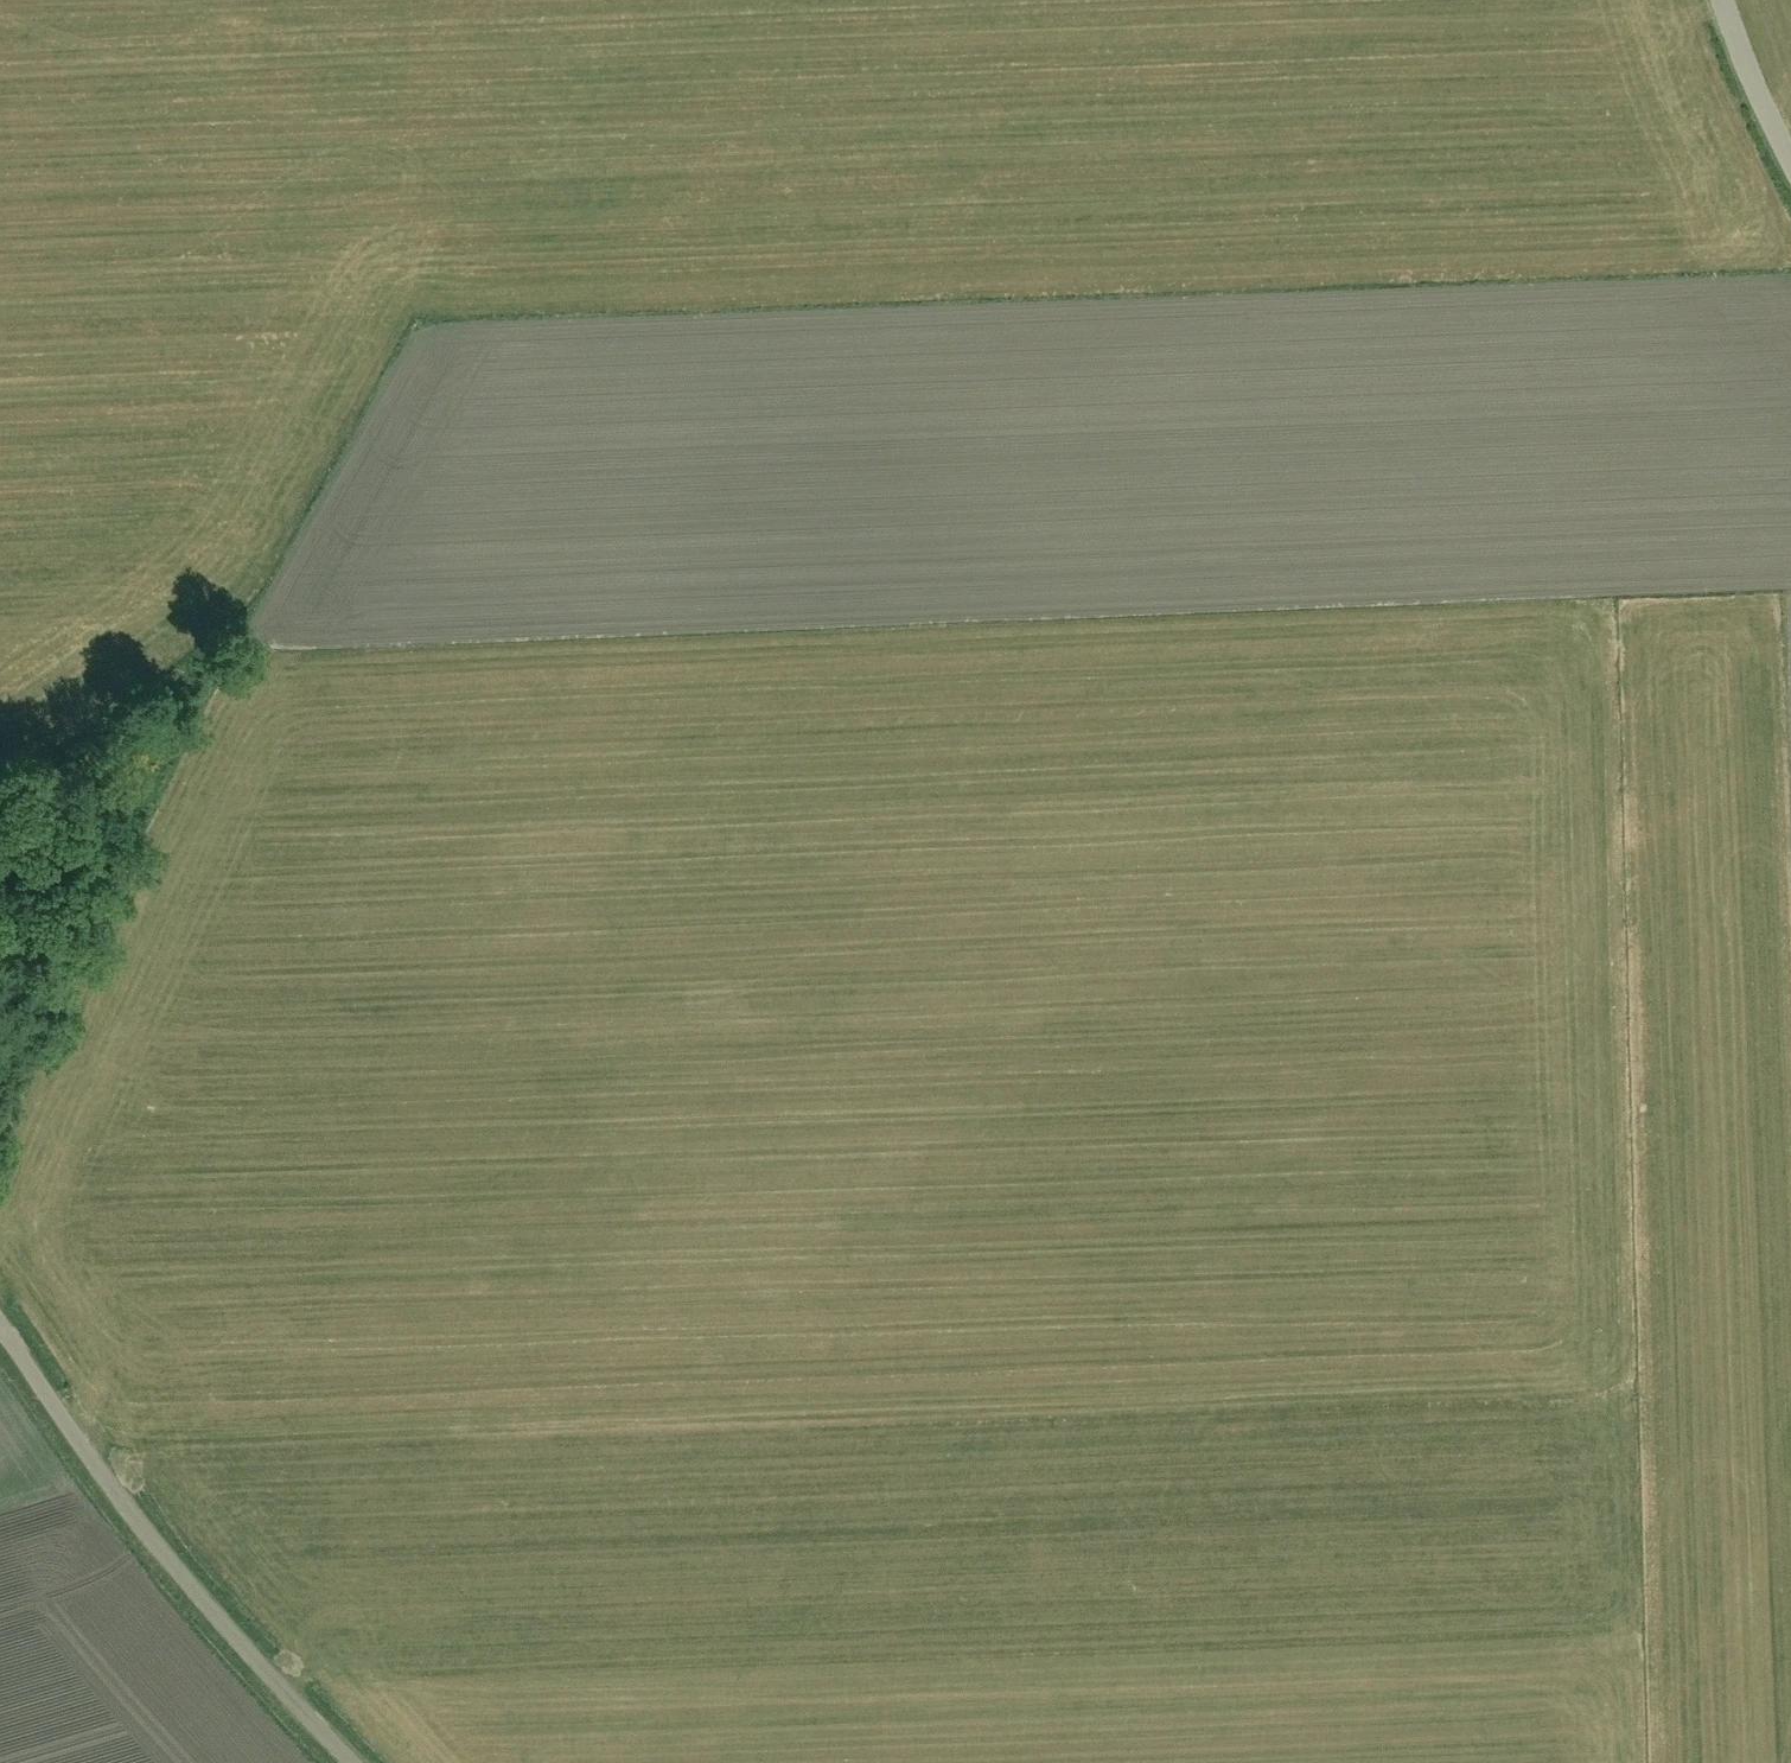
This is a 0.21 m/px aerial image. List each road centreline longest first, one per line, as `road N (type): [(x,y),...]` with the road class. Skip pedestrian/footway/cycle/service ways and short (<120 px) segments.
road 1 (unclassified): [(353,1762),(251,1656),(122,1501),(0,1321)]
road 2 (unclassified): [(1790,158),(1724,0)]

